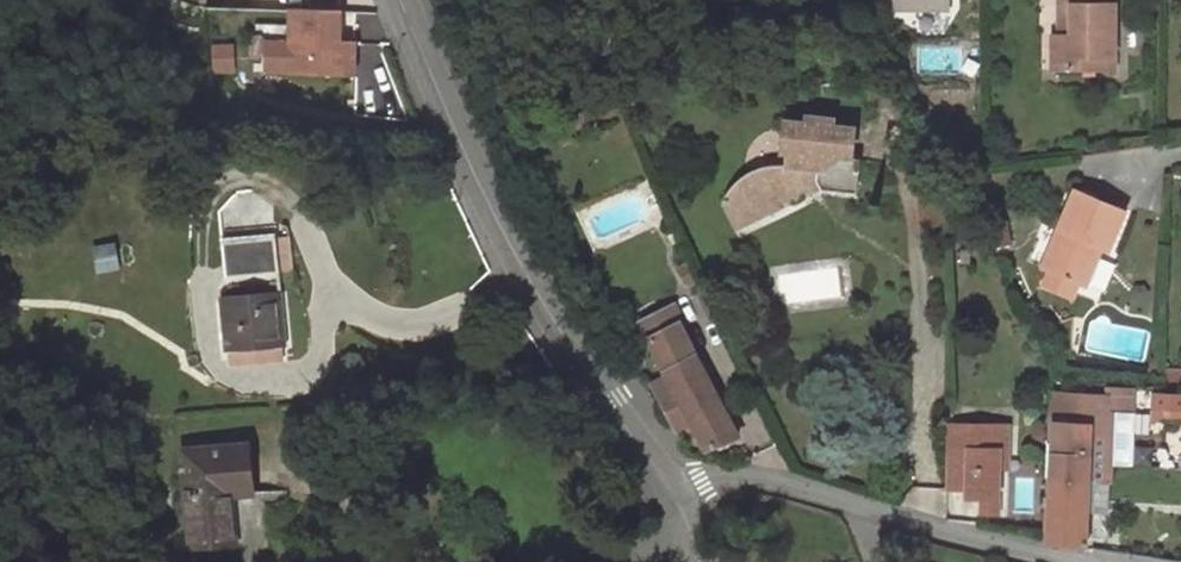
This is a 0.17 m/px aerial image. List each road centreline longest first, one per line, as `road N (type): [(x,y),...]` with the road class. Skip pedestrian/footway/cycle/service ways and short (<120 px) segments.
road 1 (residential): [(404,0),(517,267),(663,471)]
road 2 (residential): [(663,471),(792,491),(1085,561)]

